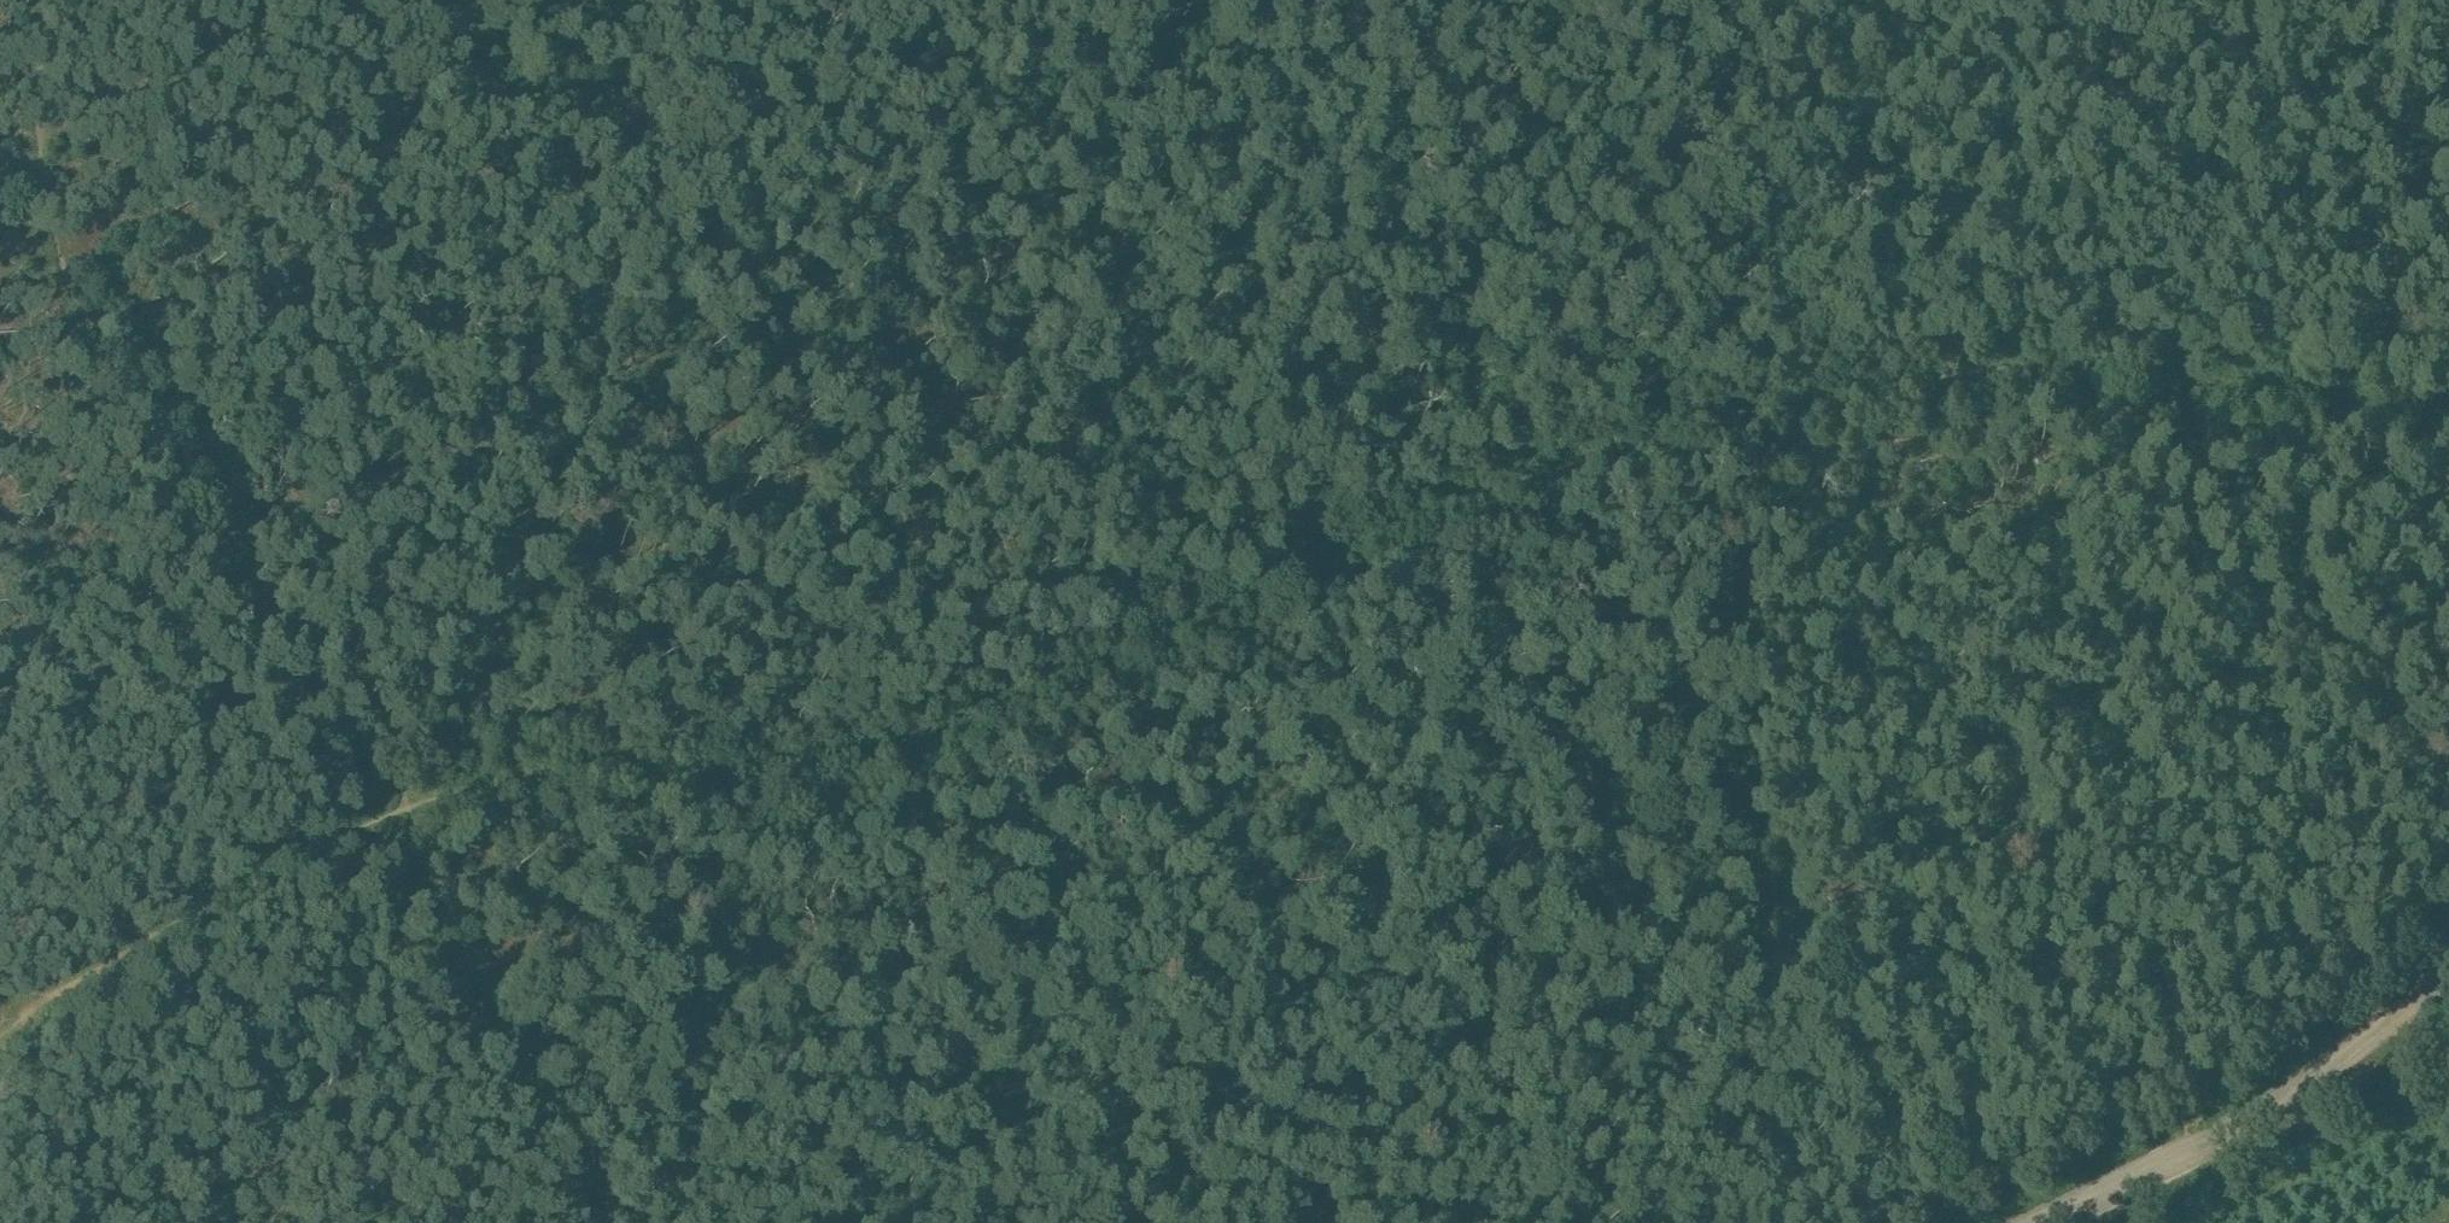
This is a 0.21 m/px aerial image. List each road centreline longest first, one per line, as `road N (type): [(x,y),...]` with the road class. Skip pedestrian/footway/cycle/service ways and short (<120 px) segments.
road 1 (unclassified): [(2448,969),(2289,1096),(2044,1222)]

